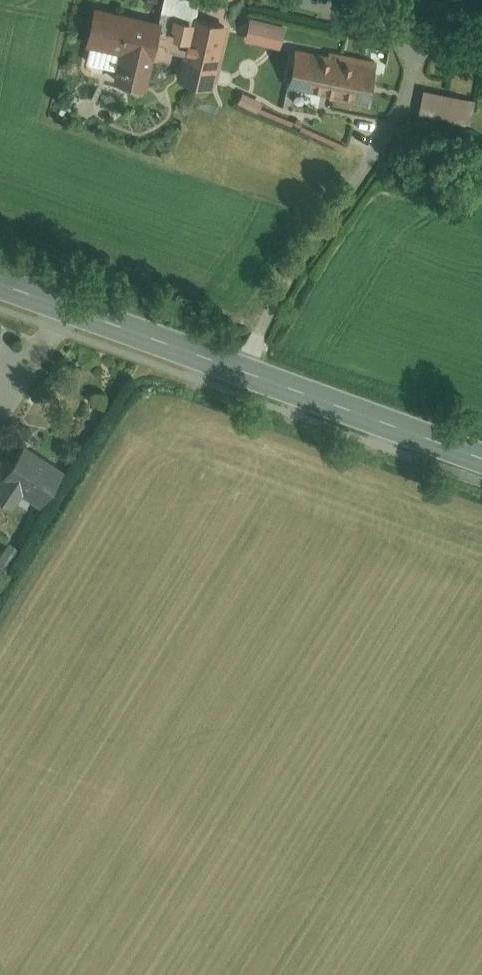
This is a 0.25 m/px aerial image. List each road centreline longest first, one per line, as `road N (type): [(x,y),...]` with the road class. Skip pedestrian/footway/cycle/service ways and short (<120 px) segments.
road 1 (primary): [(481,460),(0,284)]
road 2 (residential): [(265,0),(410,34)]

